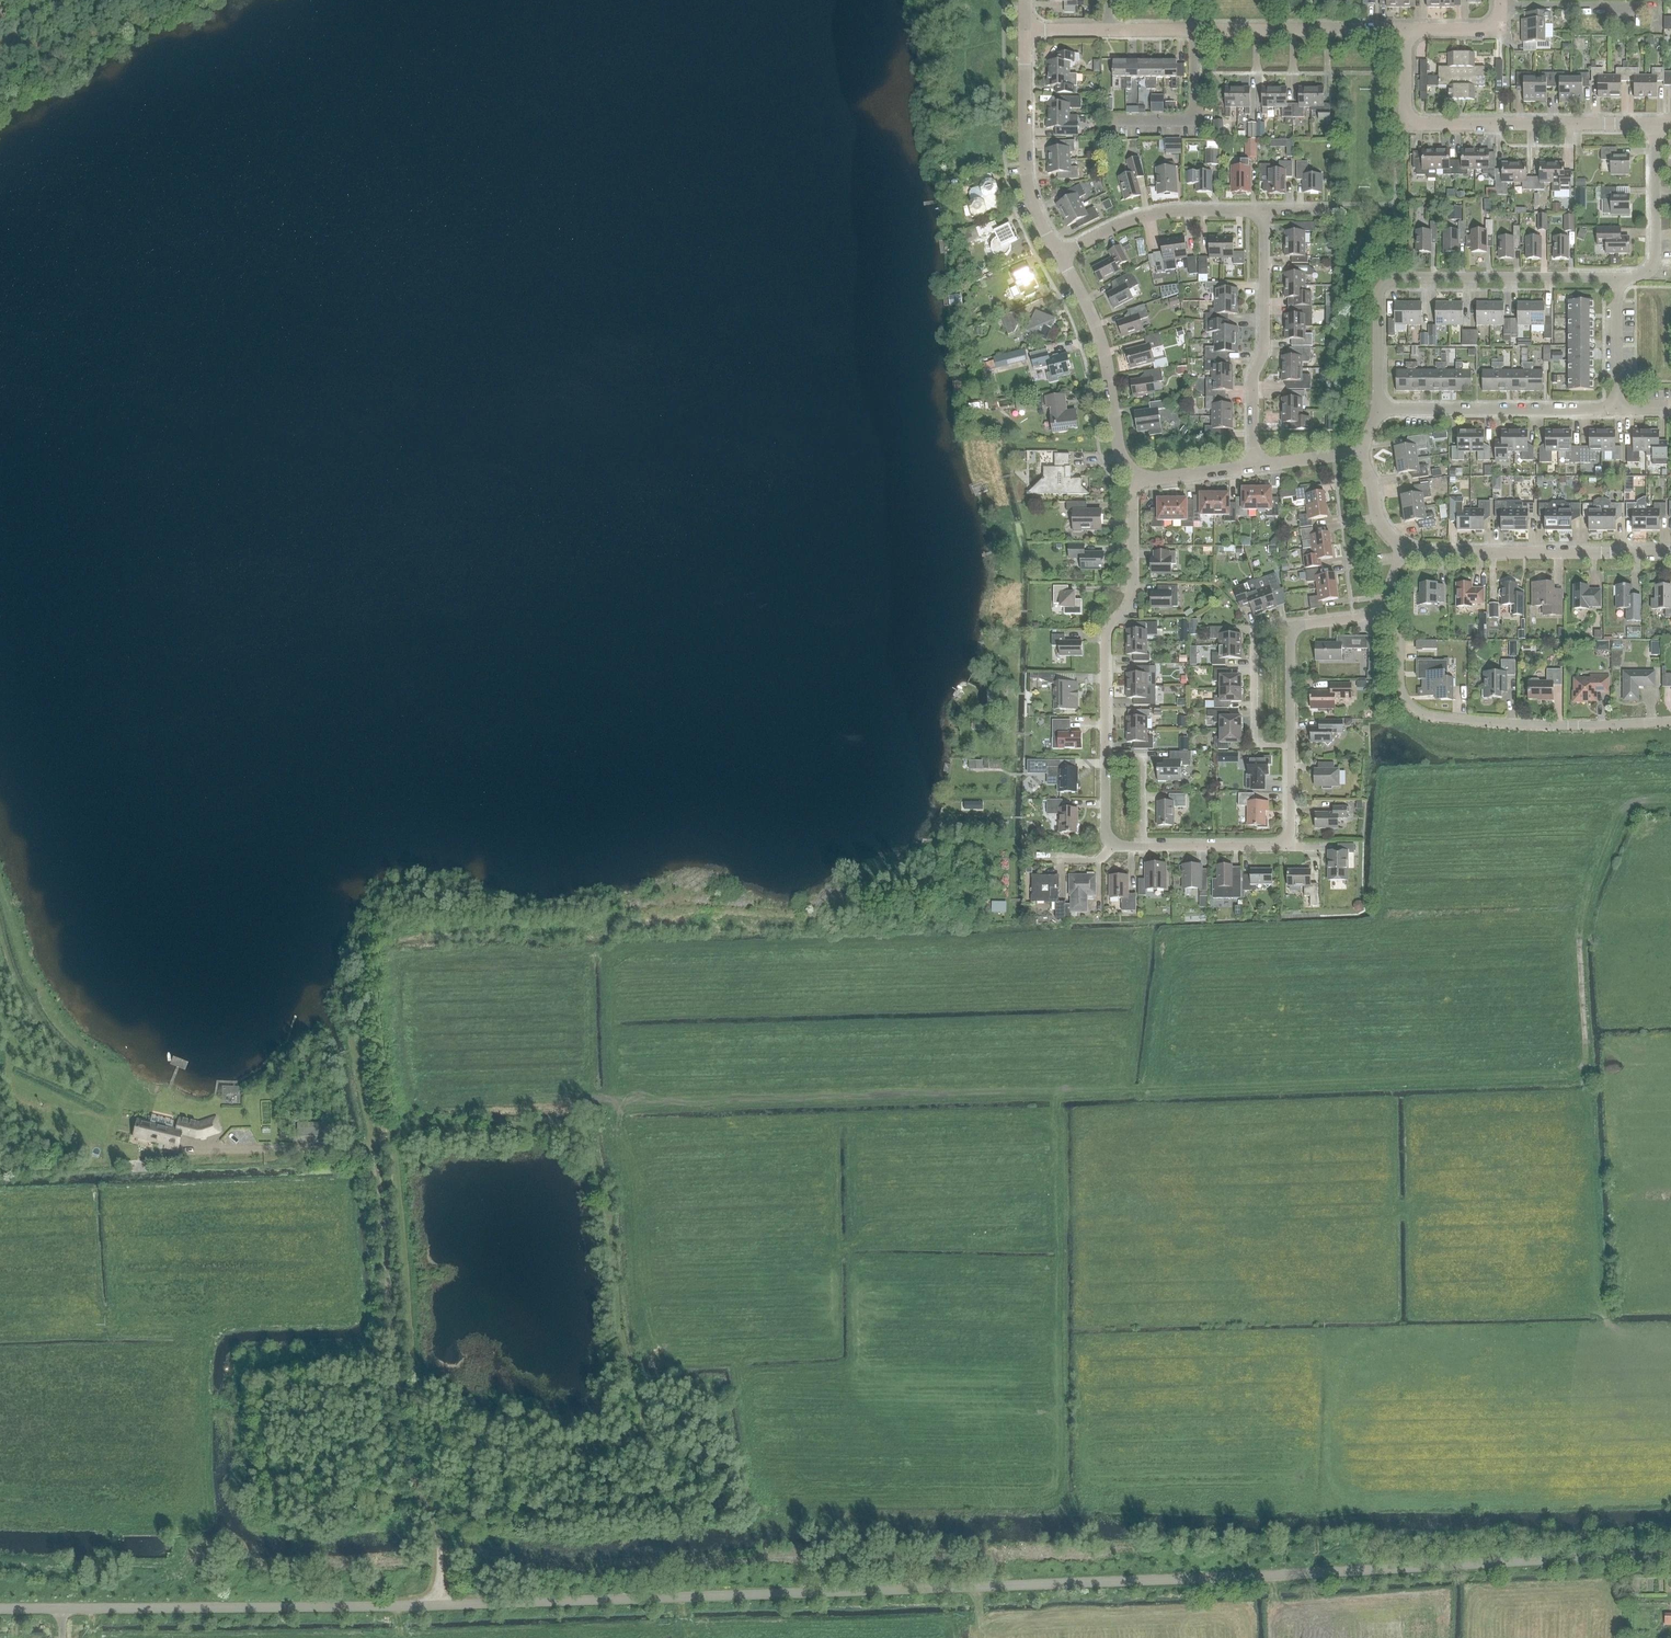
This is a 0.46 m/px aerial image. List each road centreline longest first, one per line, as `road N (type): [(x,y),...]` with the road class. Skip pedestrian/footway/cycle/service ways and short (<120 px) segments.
road 1 (tertiary): [(0,1608),(617,1600),(1670,1555)]
road 2 (residential): [(1379,614),(1397,635),(1405,697),(1427,717),(1573,727),(1670,722)]
road 3 (residential): [(1378,410),(1377,301),(1391,279),(1618,279)]
road 4 (residential): [(1405,28),(1413,122),(1655,124)]
road 5 (residential): [(1137,480),(1129,499),(1132,586),(1107,638),(1109,760)]
road 6 (residential): [(1406,547),(1670,553)]
road 7 (residential): [(1256,466),(1253,382),(1265,349),(1265,212)]
road 8 (residential): [(1137,480),(1120,460),(1100,338),(1059,256)]
road 9 (residential): [(1378,410),(1616,411)]
road 10 (residential): [(1059,256),(1028,187),(1025,30)]
road 11 (residential): [(1059,256),(1154,215),(1265,212)]
road 12 (residential): [(1405,28),(1193,30)]
road 13 (residential): [(1618,279),(1646,274),(1656,257),(1655,124)]
road 14 (residential): [(1291,748),(1256,742),(1255,640),(1290,627)]
road 15 (residential): [(1112,121),(1192,120),(1193,30)]
road 16 (residential): [(1503,9),(1651,8)]
road 17 (residential): [(1147,849),(1292,848)]
road 18 (residential): [(1616,411),(1618,279)]
road 19 (residential): [(1147,849),(1146,759),(1109,760)]
road 20 (residential): [(1291,748),(1290,627)]

